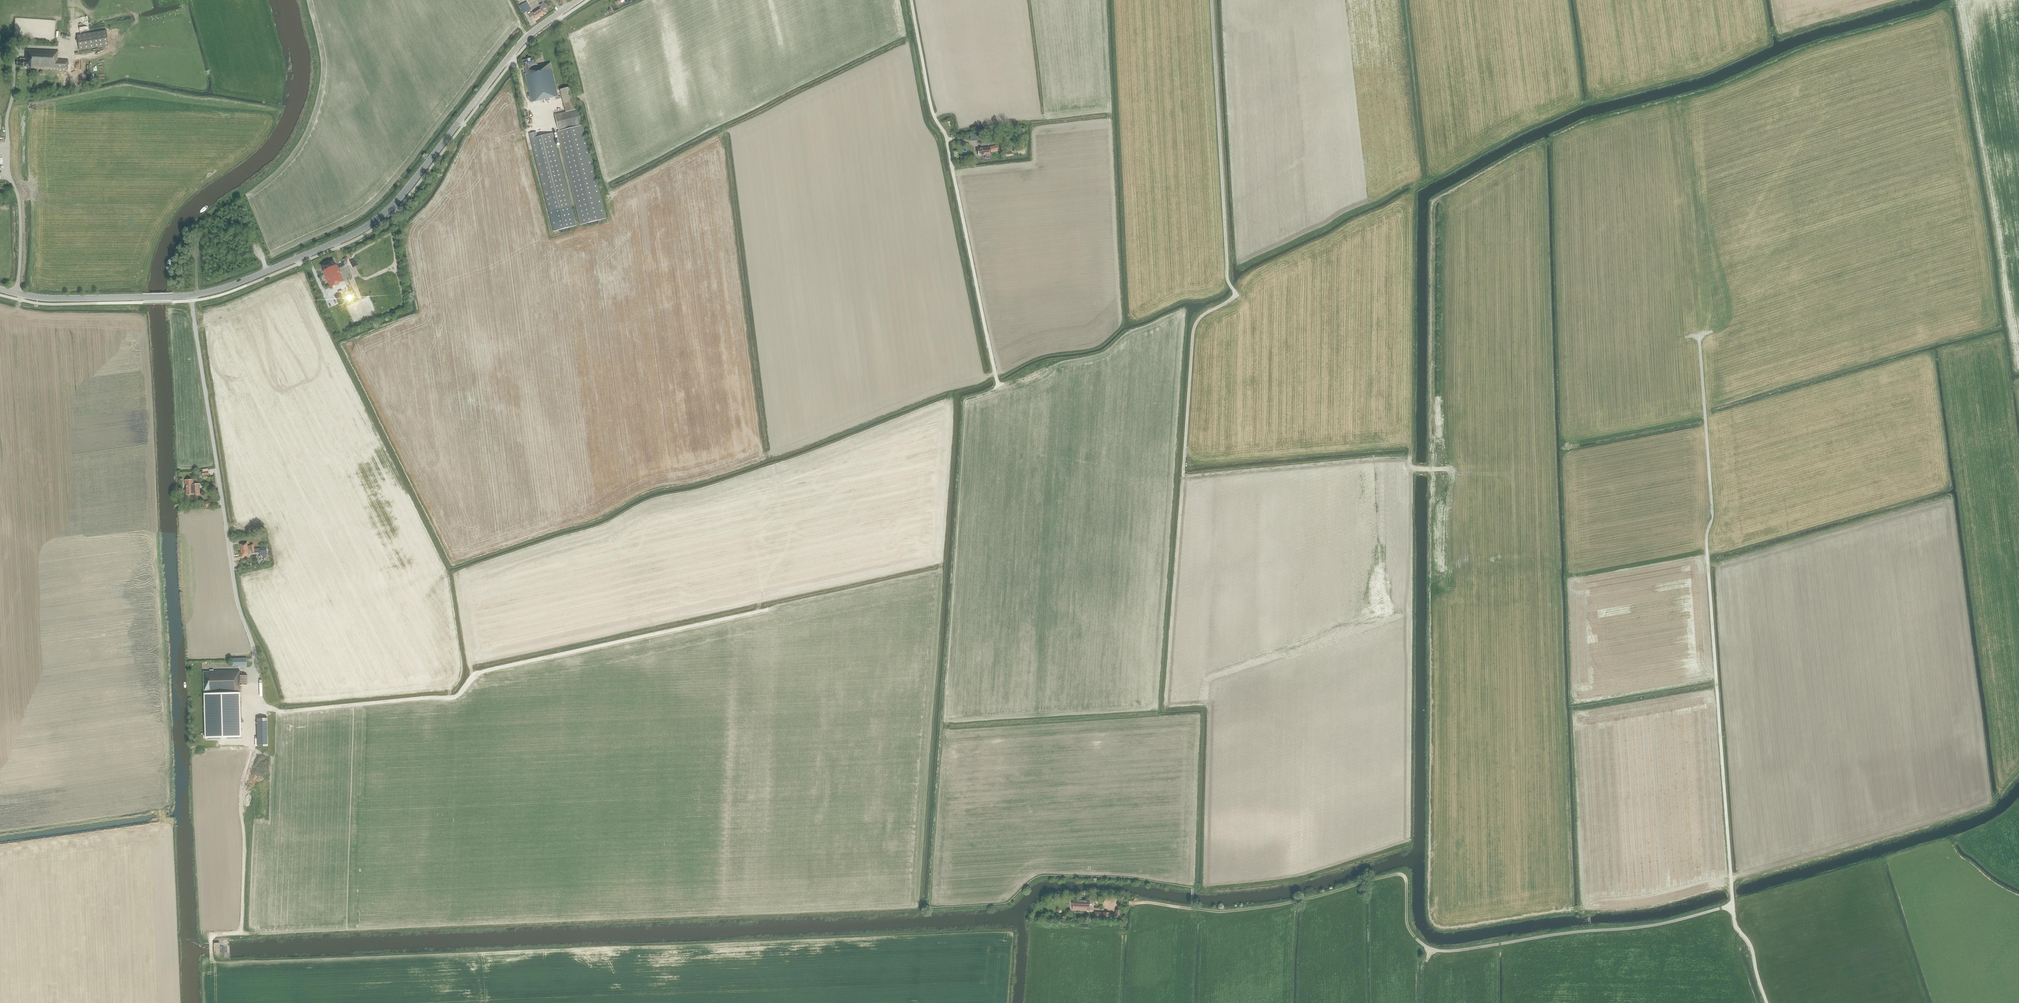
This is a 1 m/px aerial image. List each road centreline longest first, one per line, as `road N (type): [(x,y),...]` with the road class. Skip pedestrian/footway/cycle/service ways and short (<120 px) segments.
road 1 (unclassified): [(1767,1002),(1733,904),(1652,926),(1455,951),(1428,948),(1410,931),(1400,873),(1279,905),(1192,909)]
road 2 (tertiary): [(191,295),(268,271),(379,218),(519,45),(579,0)]
road 3 (track): [(1211,0),(1227,280),(1236,294),(1194,328),(1183,476)]
road 4 (unclassified): [(998,385),(911,0)]
road 5 (unclassified): [(255,658),(233,580),(191,295)]
road 6 (track): [(253,735),(243,785),(243,930),(212,937)]
road 7 (tertiary): [(0,288),(55,298),(191,295)]

